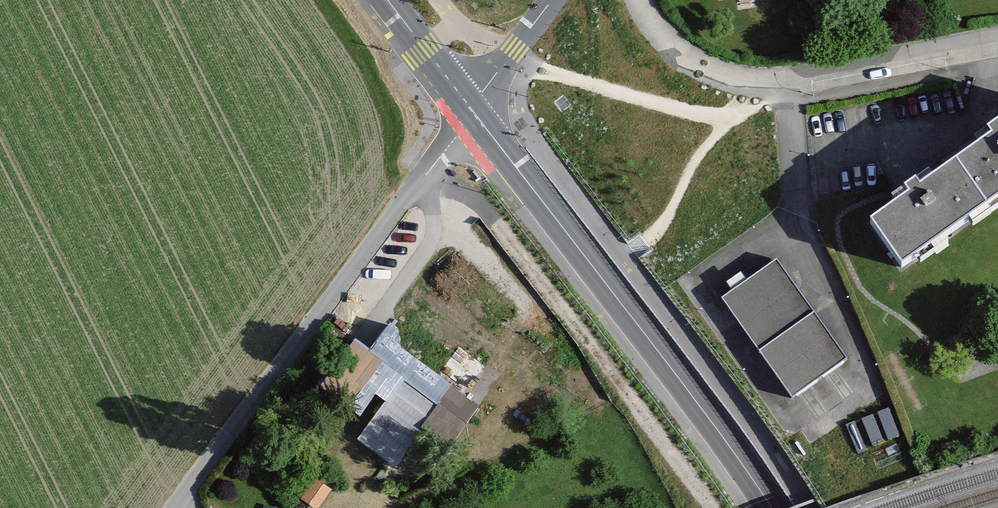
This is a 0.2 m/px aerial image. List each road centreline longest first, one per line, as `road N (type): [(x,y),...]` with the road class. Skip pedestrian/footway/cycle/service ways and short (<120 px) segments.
road 1 (tertiary): [(471,109),(771,507)]
road 2 (residential): [(471,109),(175,507)]
road 3 (unclassified): [(997,44),(804,78),(741,80),(694,62),(664,38),(639,0)]
road 4 (tertiary): [(387,0),(471,109)]
road 5 (residential): [(551,0),(471,109)]

